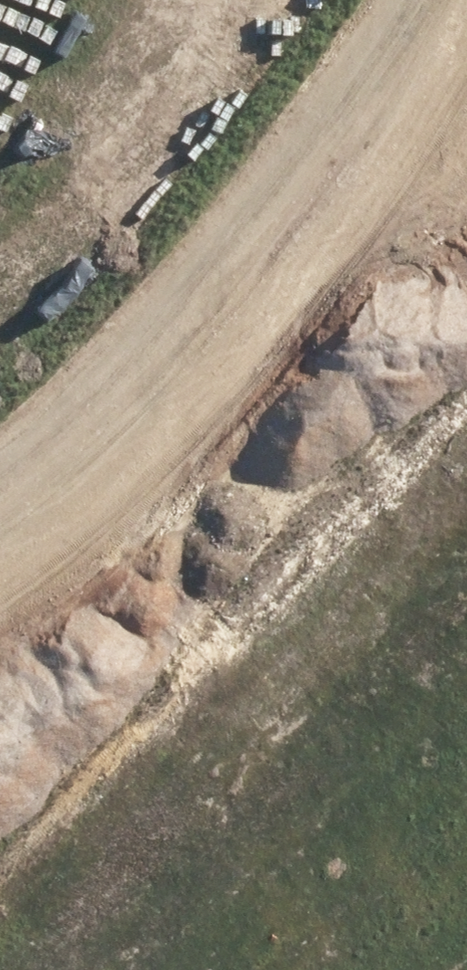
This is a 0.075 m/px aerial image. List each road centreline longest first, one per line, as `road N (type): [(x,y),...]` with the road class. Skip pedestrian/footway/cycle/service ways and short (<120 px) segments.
road 1 (unknown): [(0,487),(145,361),(466,8)]
road 2 (unknown): [(466,136),(374,243),(120,499),(0,596)]
road 3 (unknown): [(466,909),(120,499)]

